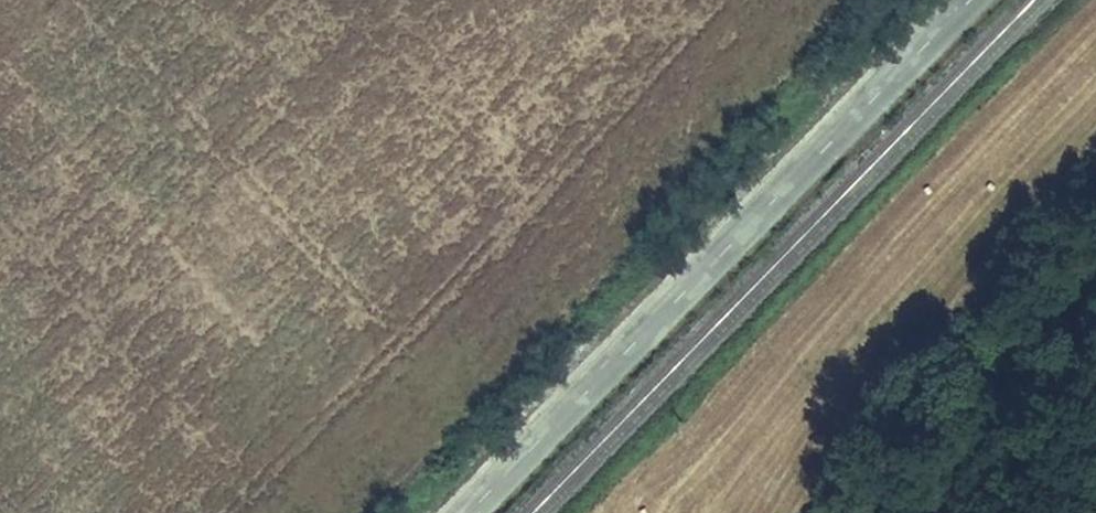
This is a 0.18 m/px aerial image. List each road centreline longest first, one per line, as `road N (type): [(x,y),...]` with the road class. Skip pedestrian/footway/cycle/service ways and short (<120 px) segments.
road 1 (tertiary): [(971,0),(469,512)]
road 2 (track): [(1095,278),(969,410),(892,512)]

